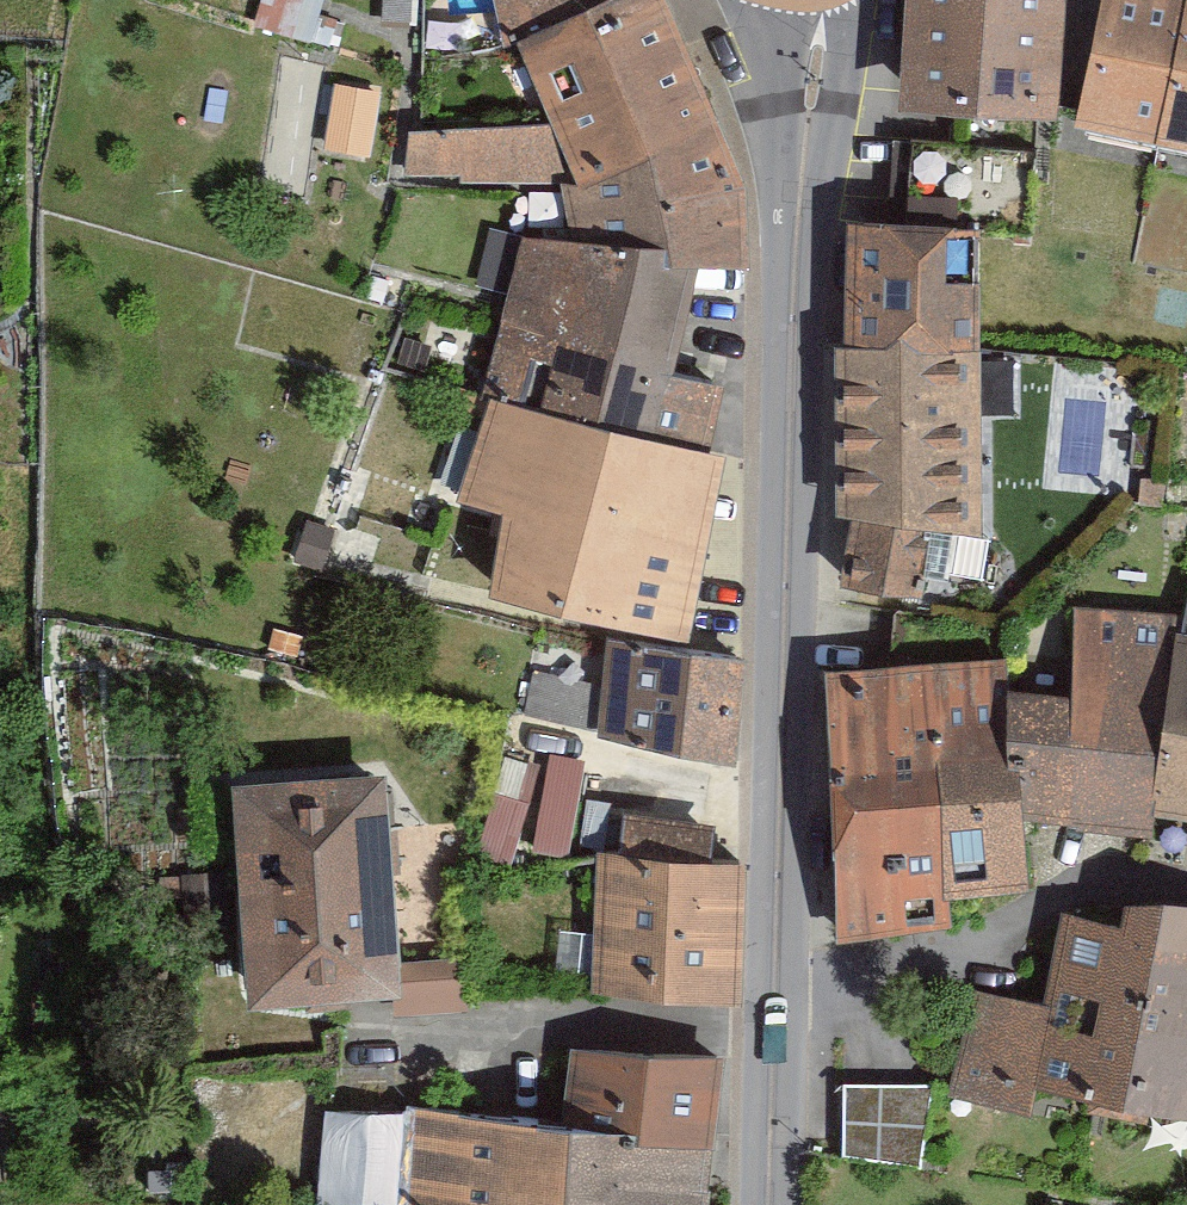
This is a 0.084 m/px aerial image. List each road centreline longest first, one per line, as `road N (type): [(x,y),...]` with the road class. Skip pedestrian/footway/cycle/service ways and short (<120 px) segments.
road 1 (tertiary): [(822,0),(805,139),(770,1204)]

